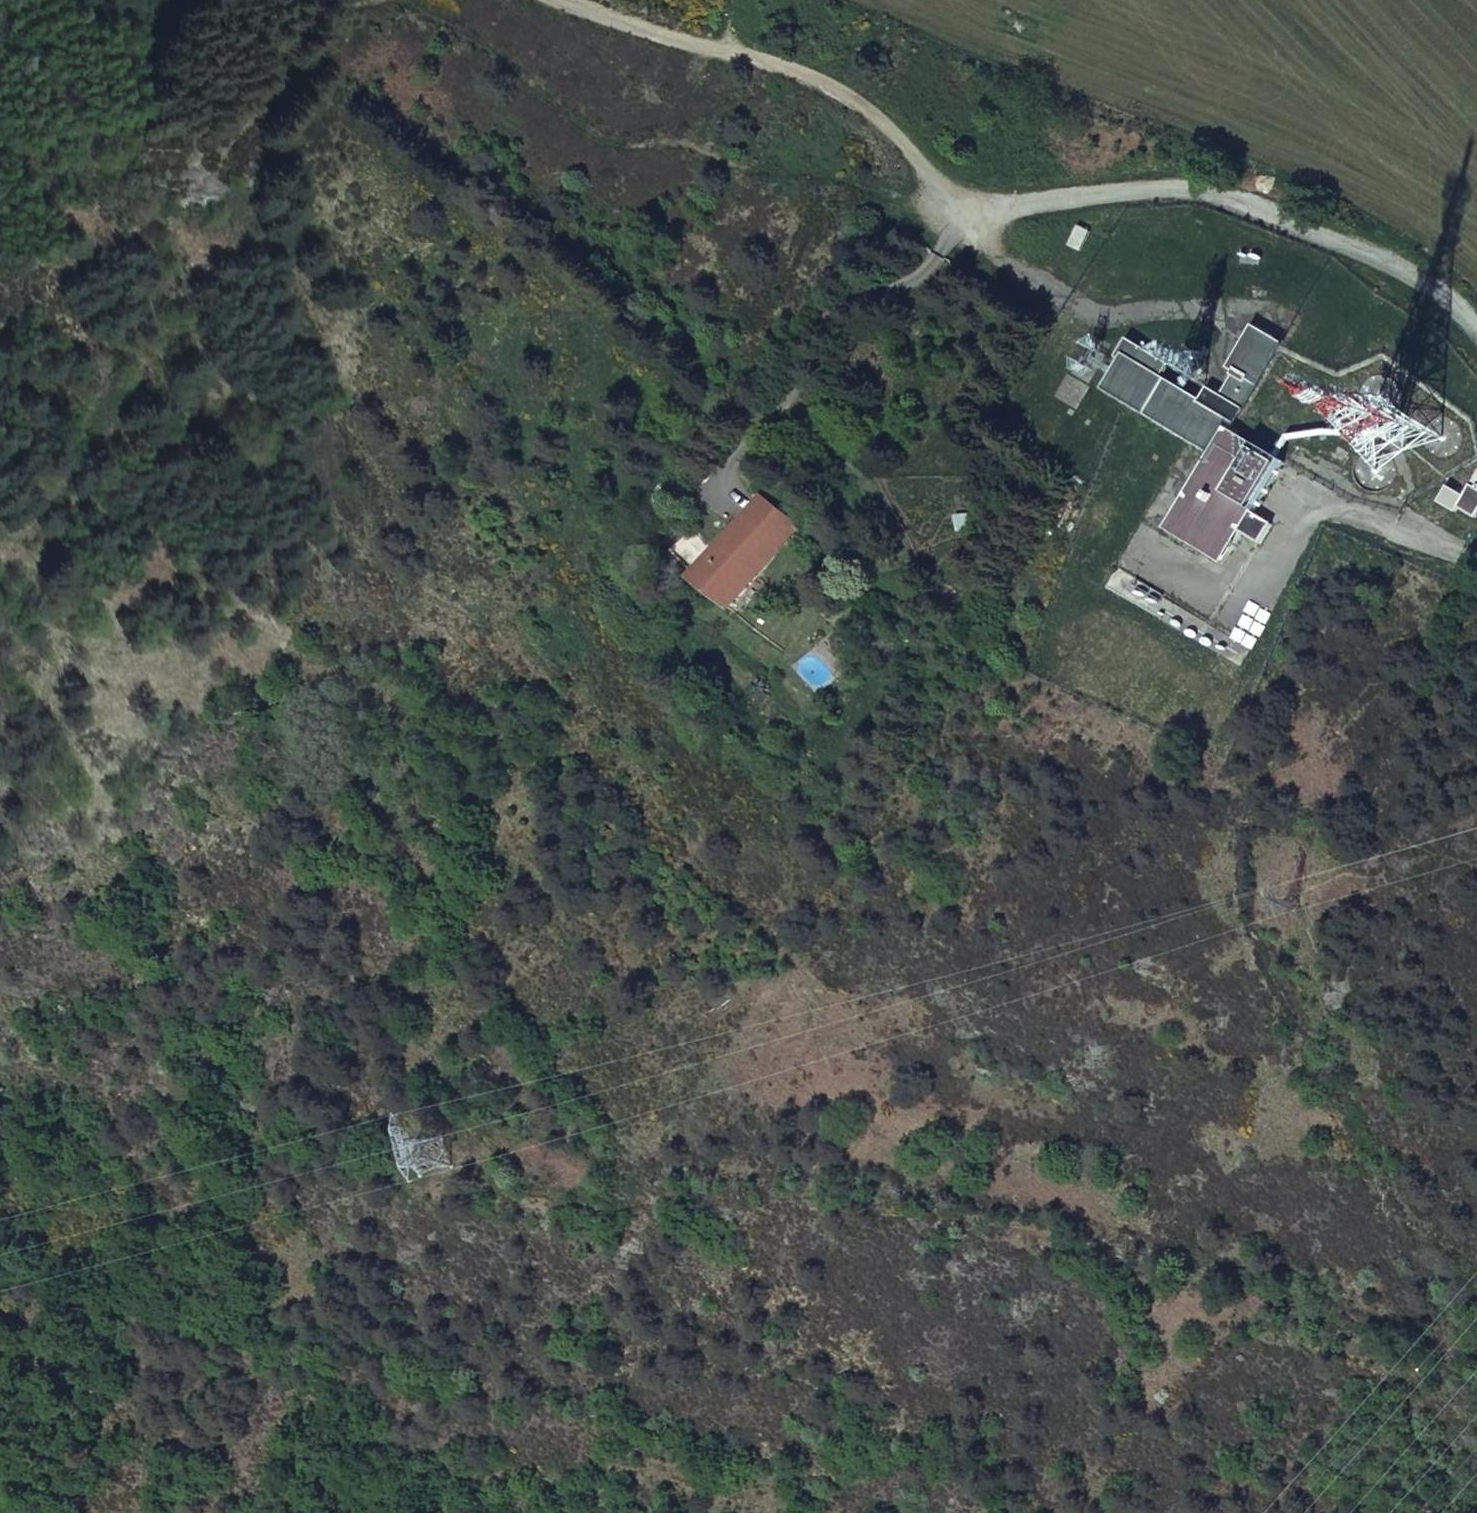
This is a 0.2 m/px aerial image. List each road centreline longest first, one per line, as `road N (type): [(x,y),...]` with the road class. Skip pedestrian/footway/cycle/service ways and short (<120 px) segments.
road 1 (track): [(565,0),(829,85),(892,131),(962,206)]

